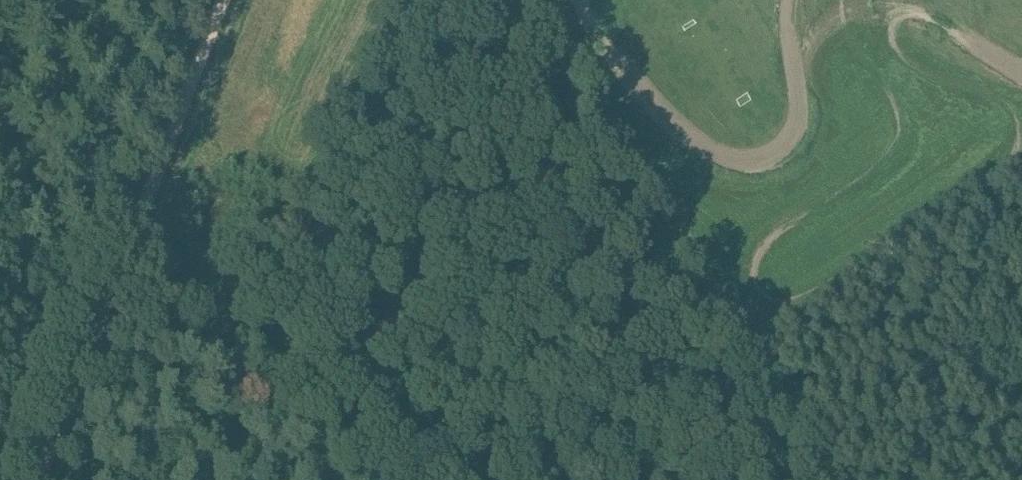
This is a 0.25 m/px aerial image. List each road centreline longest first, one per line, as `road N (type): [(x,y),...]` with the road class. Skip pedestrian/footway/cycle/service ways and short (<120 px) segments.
road 1 (track): [(226,0),(33,479)]

